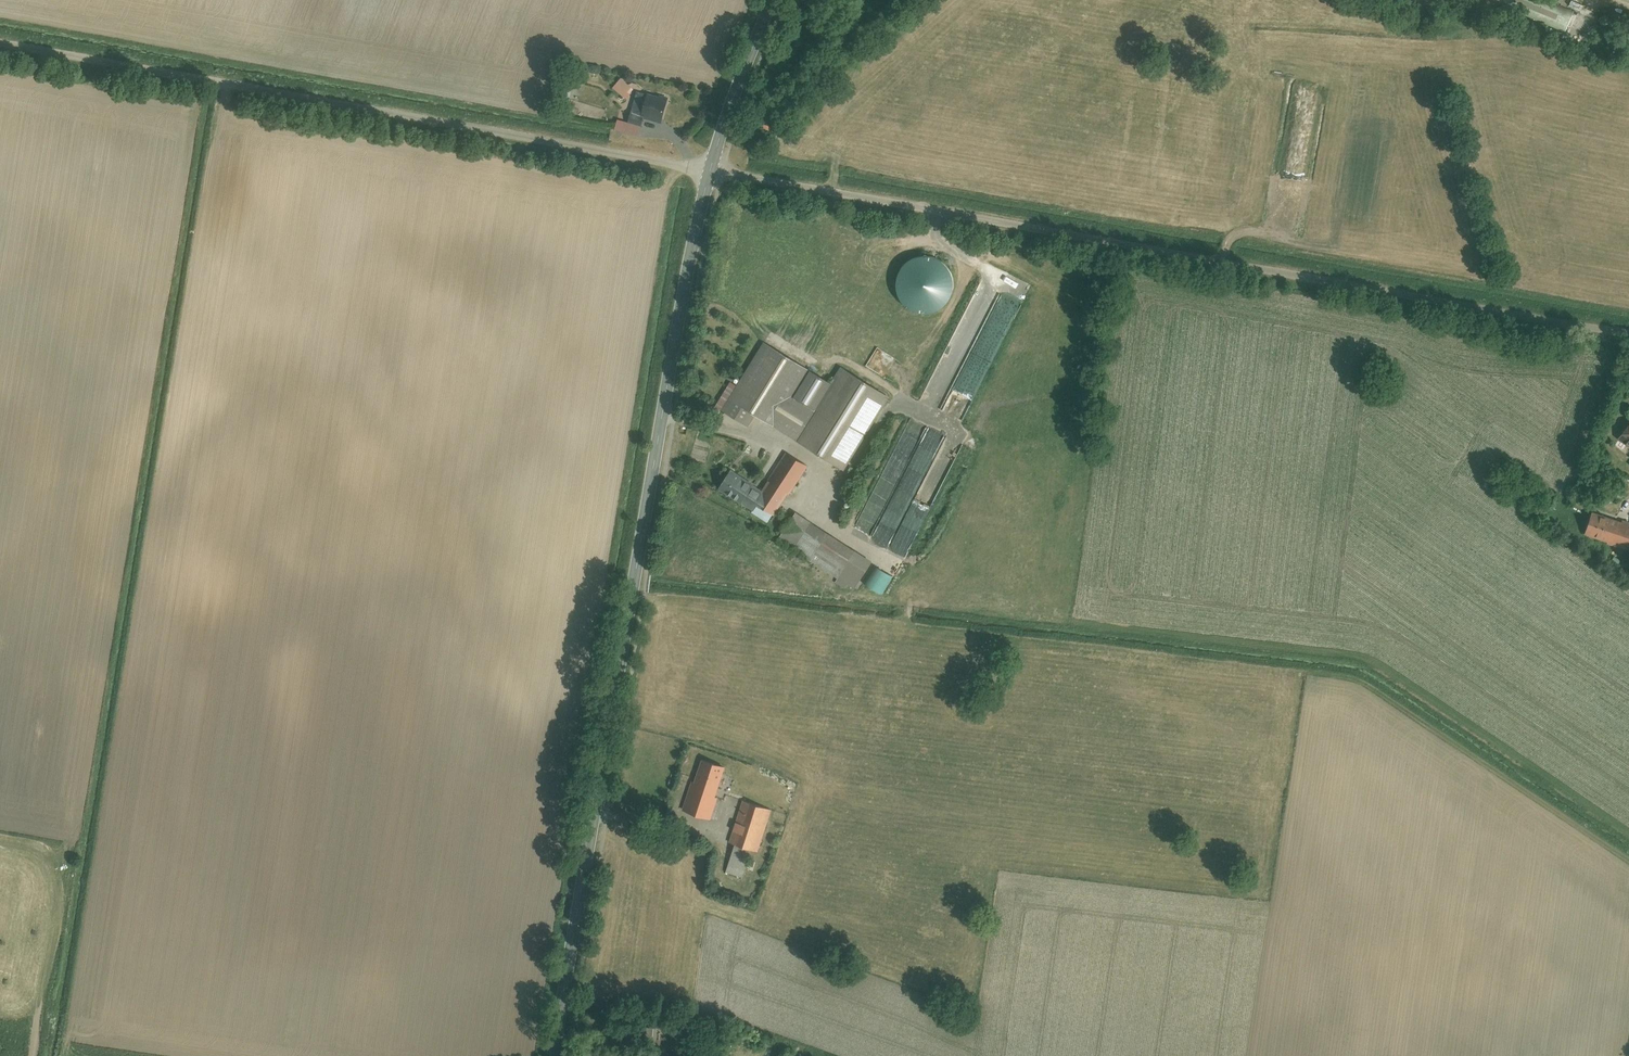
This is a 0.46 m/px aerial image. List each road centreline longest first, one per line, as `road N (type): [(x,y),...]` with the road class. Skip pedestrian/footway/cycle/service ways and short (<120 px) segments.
road 1 (unclassified): [(1628,329),(710,172)]
road 2 (tertiary): [(710,172),(555,1055)]
road 3 (residential): [(710,172),(0,43)]
road 4 (tertiary): [(773,0),(710,172)]

